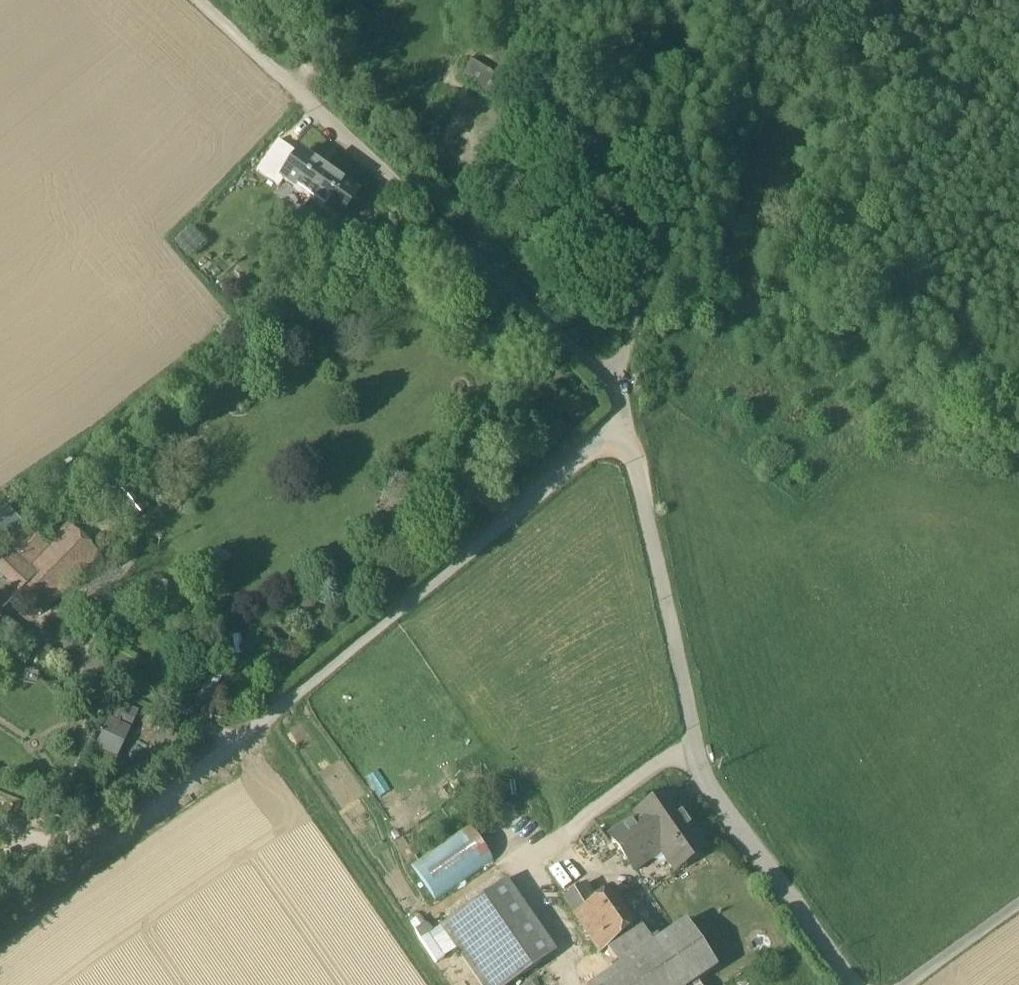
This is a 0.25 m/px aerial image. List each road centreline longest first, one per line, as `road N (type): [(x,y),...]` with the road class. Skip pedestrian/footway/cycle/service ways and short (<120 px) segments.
road 1 (residential): [(628,427),(104,848)]
road 2 (residential): [(855,984),(703,771),(628,427)]
road 3 (residential): [(628,427),(609,383),(210,0)]
road 4 (track): [(609,383),(629,359),(707,0)]
road 5 (residential): [(1018,902),(899,984)]

